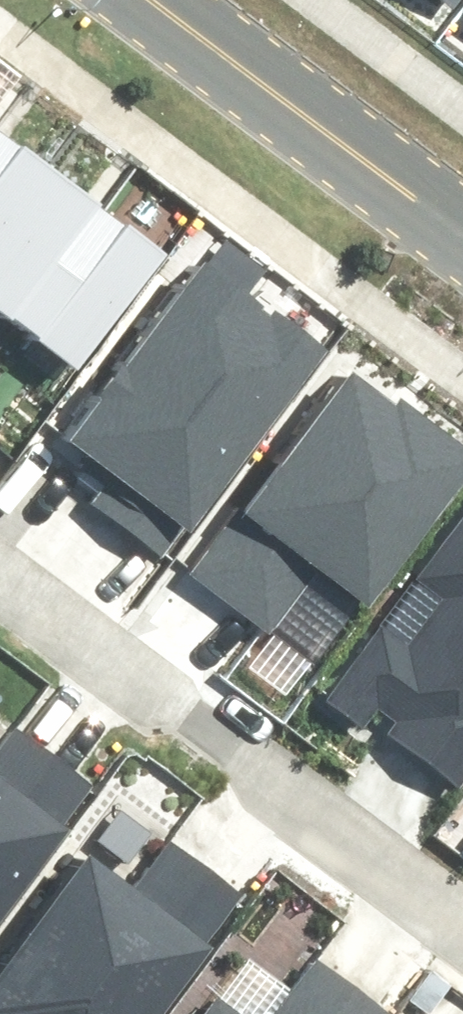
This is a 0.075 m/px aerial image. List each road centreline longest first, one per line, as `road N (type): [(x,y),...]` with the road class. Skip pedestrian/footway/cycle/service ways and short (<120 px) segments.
road 1 (residential): [(462,924),(0,571)]
road 2 (tertiary): [(147,0),(462,237)]

